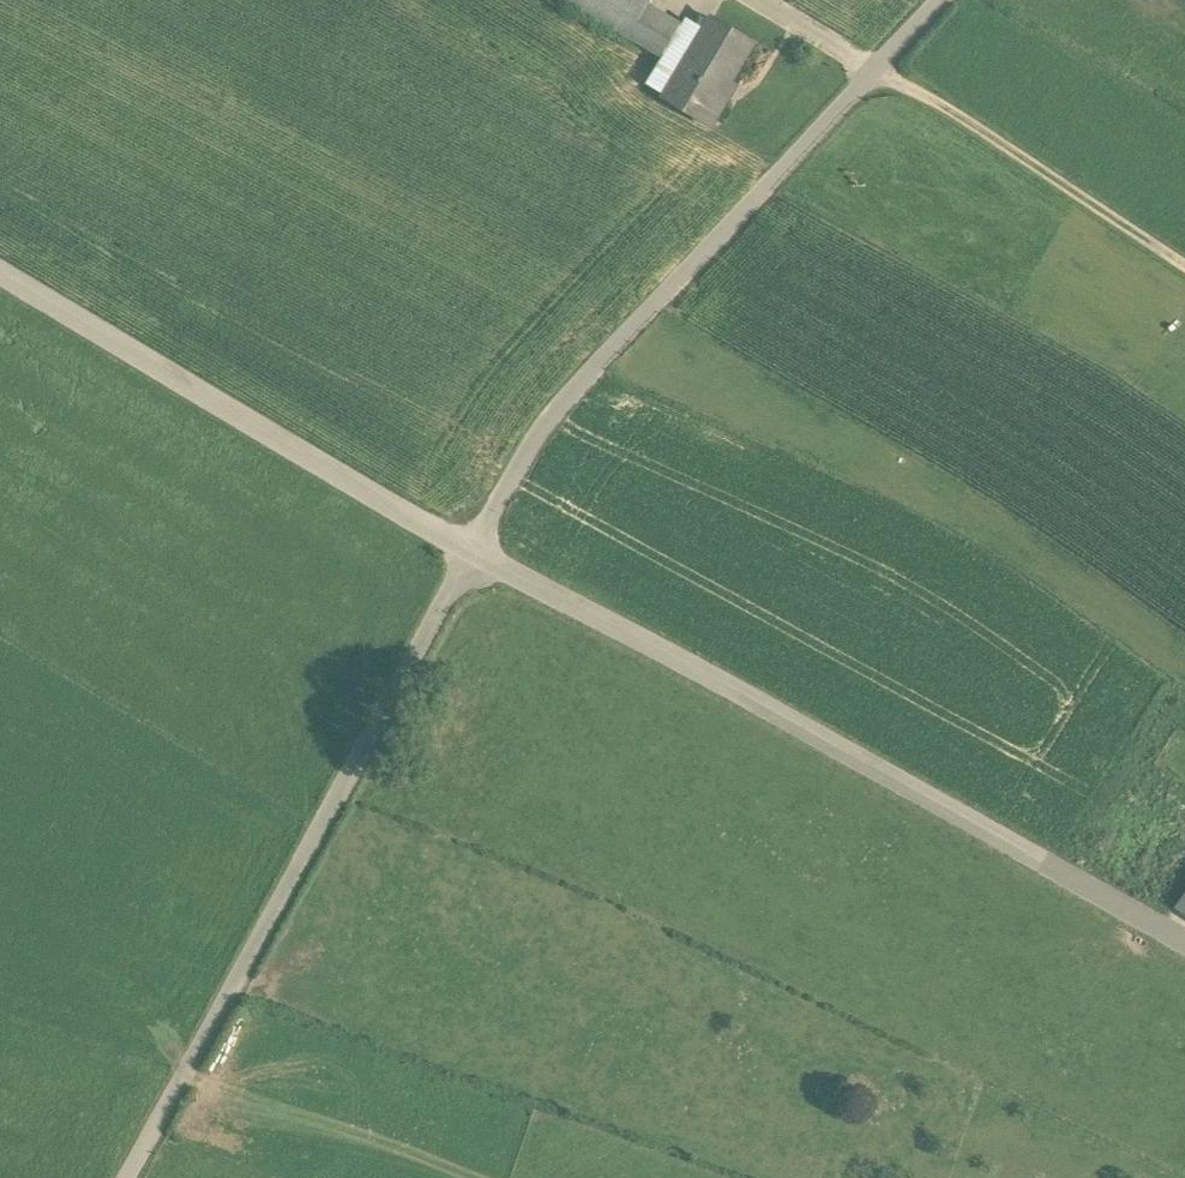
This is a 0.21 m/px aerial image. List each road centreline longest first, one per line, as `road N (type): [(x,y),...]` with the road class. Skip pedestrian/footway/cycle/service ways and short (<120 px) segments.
road 1 (track): [(131,1177),(542,434),(600,362),(943,0)]
road 2 (unclassified): [(1184,944),(413,519),(0,272)]

